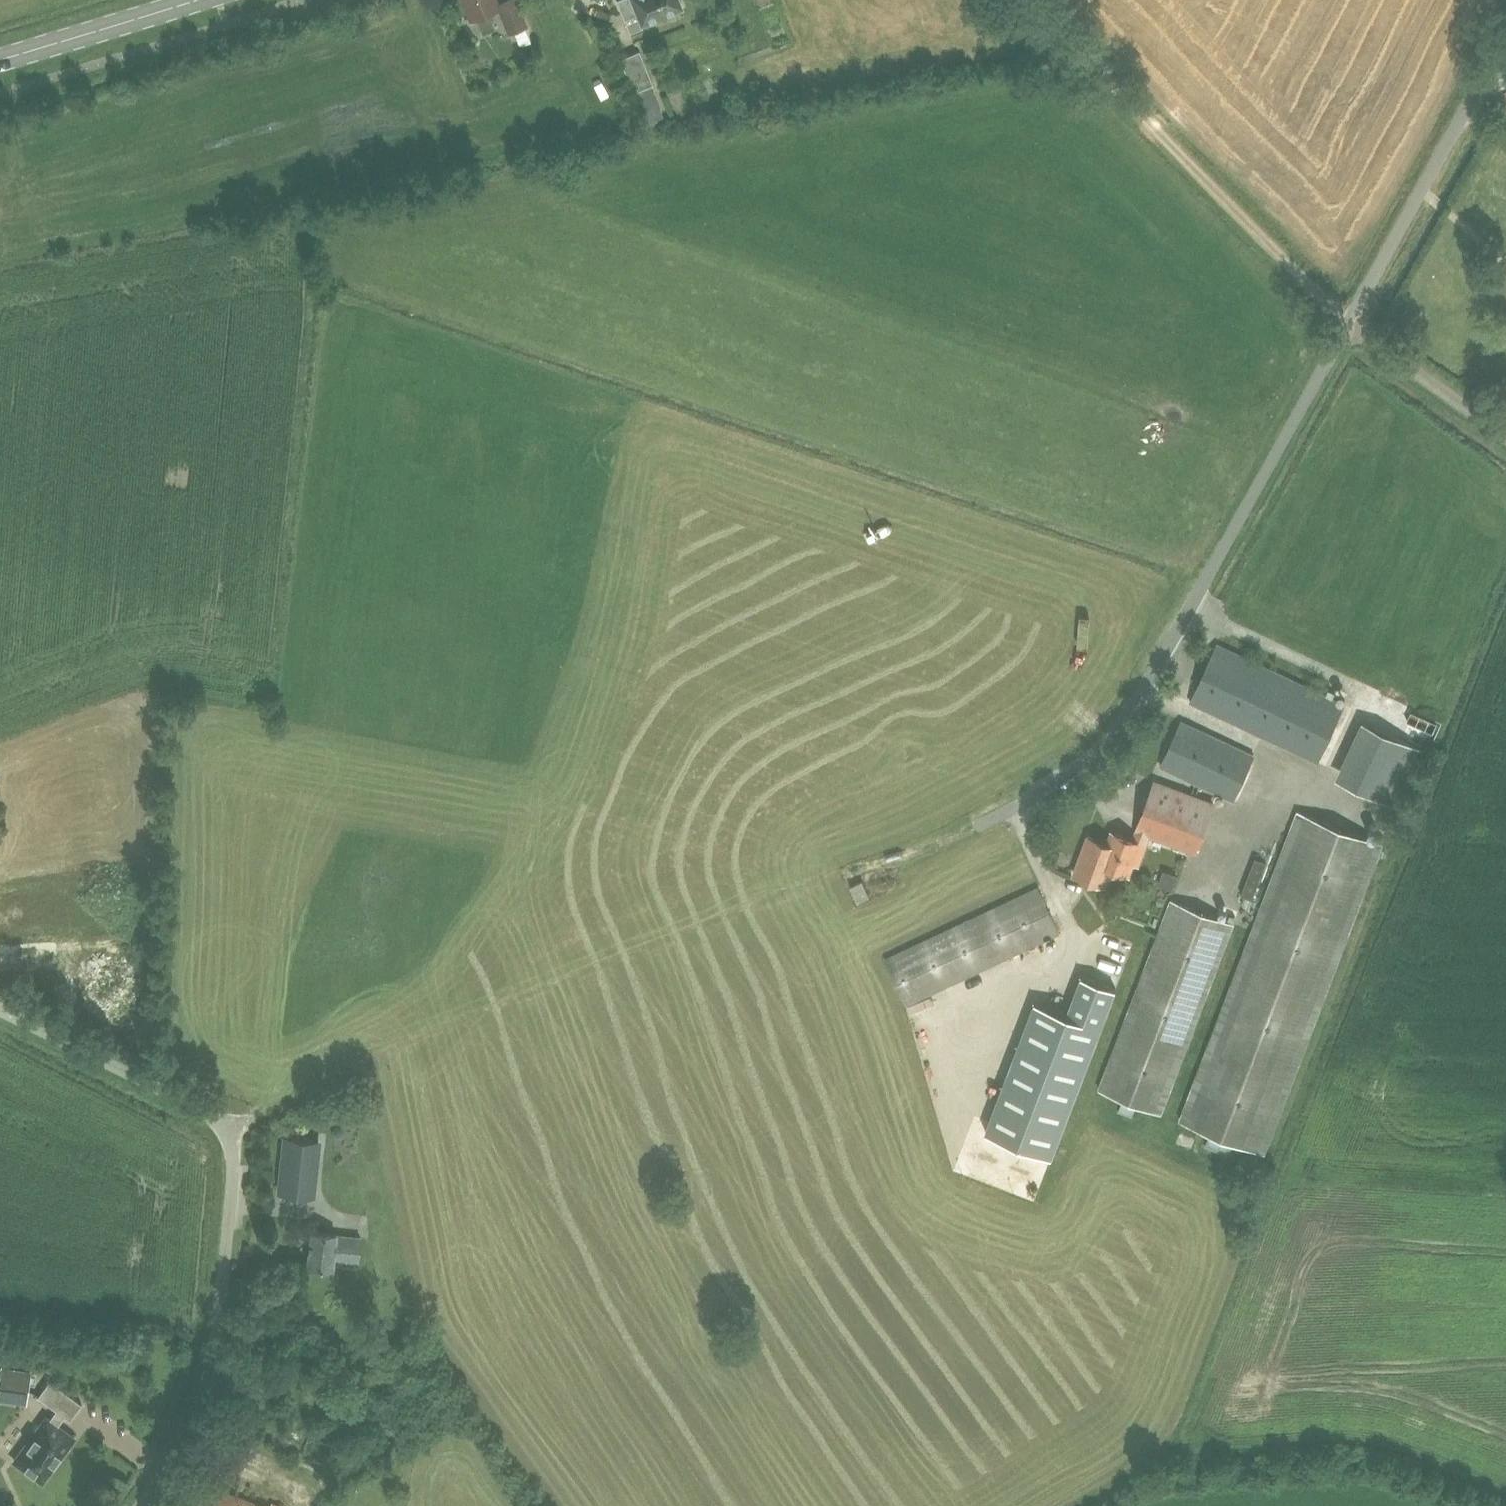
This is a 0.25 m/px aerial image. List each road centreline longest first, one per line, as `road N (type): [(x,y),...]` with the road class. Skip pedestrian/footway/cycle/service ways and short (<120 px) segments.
road 1 (track): [(228,1131),(587,969),(1019,807)]
road 2 (unclassified): [(144,1505),(170,1472),(215,1375),(232,1136),(218,1118),(0,1009)]
road 3 (unclassified): [(1019,807),(1087,764),(1142,701),(1352,323)]
road 4 (track): [(1352,323),(1029,0)]
road 5 (unclassified): [(1352,323),(1505,42)]
road 6 (secondary): [(191,0),(0,57)]
road 7 (unclassified): [(1505,435),(1352,323)]

